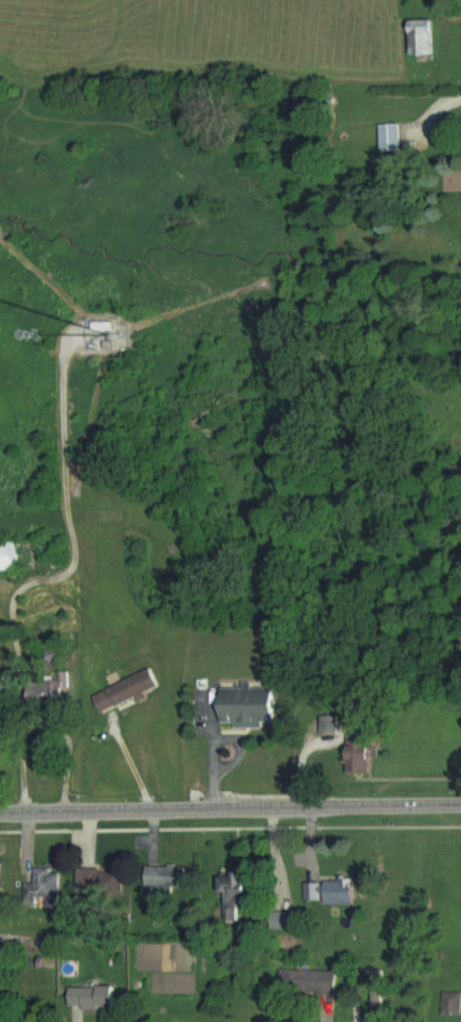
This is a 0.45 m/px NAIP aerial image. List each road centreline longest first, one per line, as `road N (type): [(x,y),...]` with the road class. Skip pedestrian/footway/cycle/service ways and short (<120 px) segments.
road 1 (primary): [(0,812),(460,805)]

